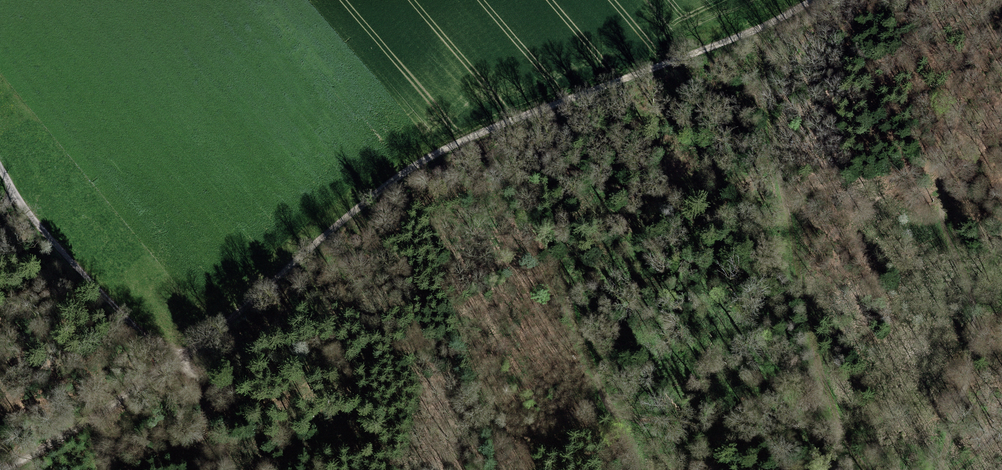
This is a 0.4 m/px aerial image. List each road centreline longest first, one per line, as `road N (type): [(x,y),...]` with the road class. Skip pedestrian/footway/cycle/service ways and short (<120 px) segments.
road 1 (track): [(813,0),(731,41),(473,136),(400,171),(167,364),(16,198)]
road 2 (track): [(930,462),(889,468),(841,449),(798,303),(774,173),(731,41)]
road 3 (track): [(930,462),(968,366),(1001,153)]
road 4 (track): [(167,364),(16,469)]

